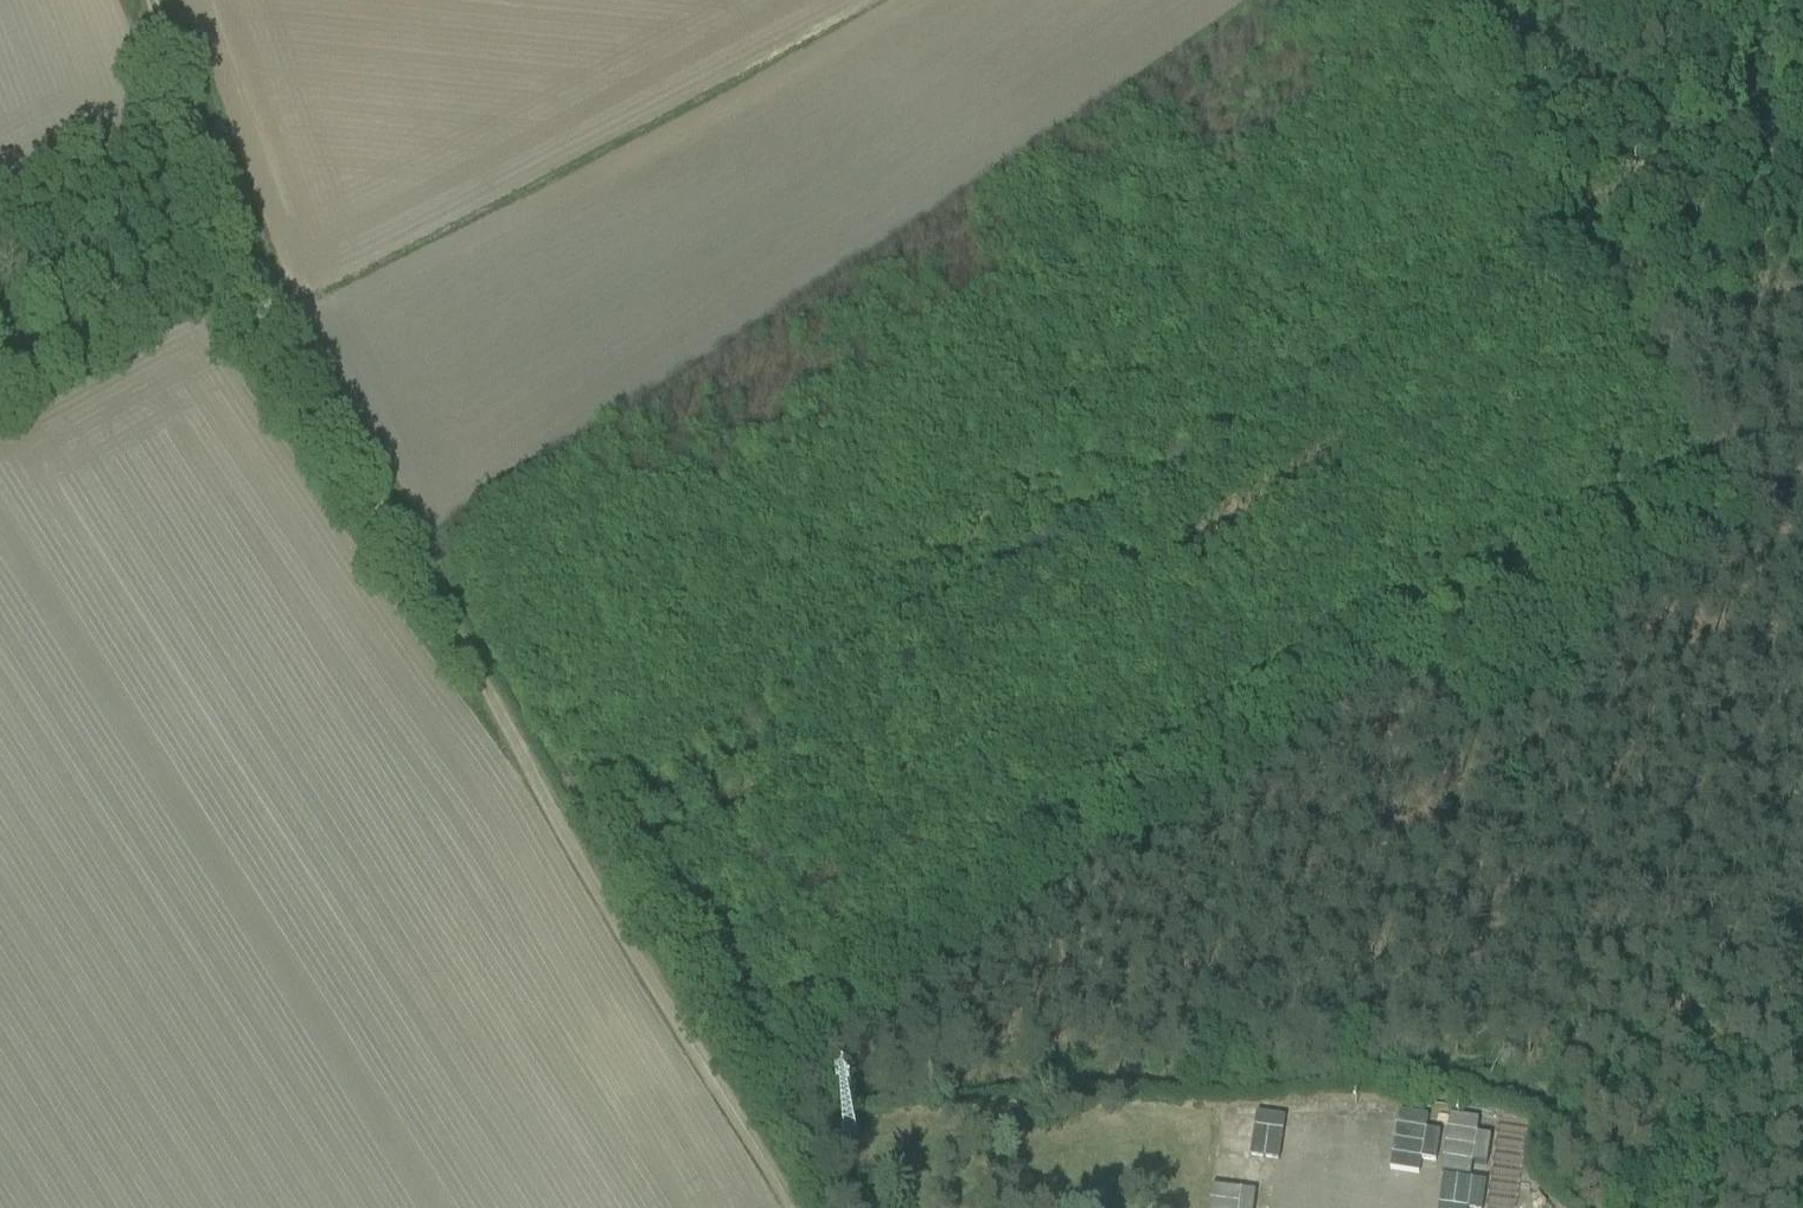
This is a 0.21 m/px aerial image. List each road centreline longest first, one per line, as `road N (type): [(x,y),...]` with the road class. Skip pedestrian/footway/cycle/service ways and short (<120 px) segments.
road 1 (track): [(795,1207),(556,820),(483,675),(279,329),(242,254),(150,0)]

